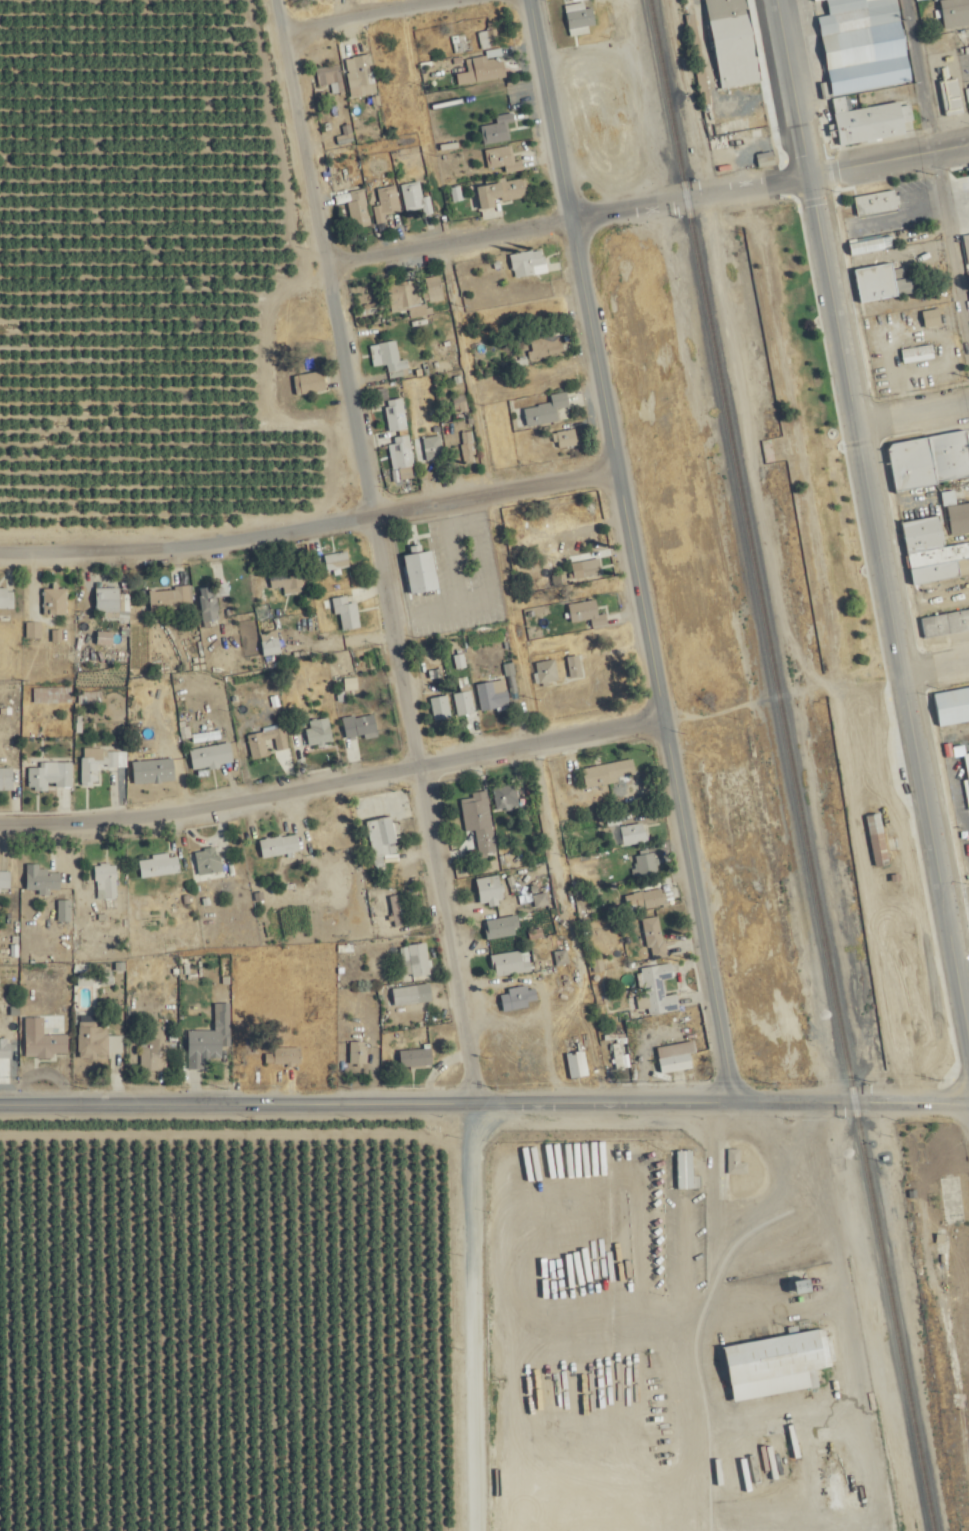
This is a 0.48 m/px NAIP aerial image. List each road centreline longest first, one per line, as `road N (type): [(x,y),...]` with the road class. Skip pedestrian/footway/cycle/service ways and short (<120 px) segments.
road 1 (residential): [(728,1093),(575,222),(526,0)]
road 2 (residential): [(470,1094),(333,263),(275,0)]
road 3 (tertiary): [(968,1103),(728,1093),(0,1096)]
road 4 (tertiary): [(968,1022),(898,664),(816,175)]
road 5 (residential): [(0,817),(202,800),(659,710)]
road 6 (residential): [(0,544),(222,534),(614,461)]
road 7 (residential): [(333,263),(816,175)]
road 8 (residential): [(476,1530),(470,1094)]
road 9 (tertiary): [(816,175),(776,0)]
road 10 (residential): [(968,145),(816,175)]
road 11 (residential): [(282,32),(430,0)]

